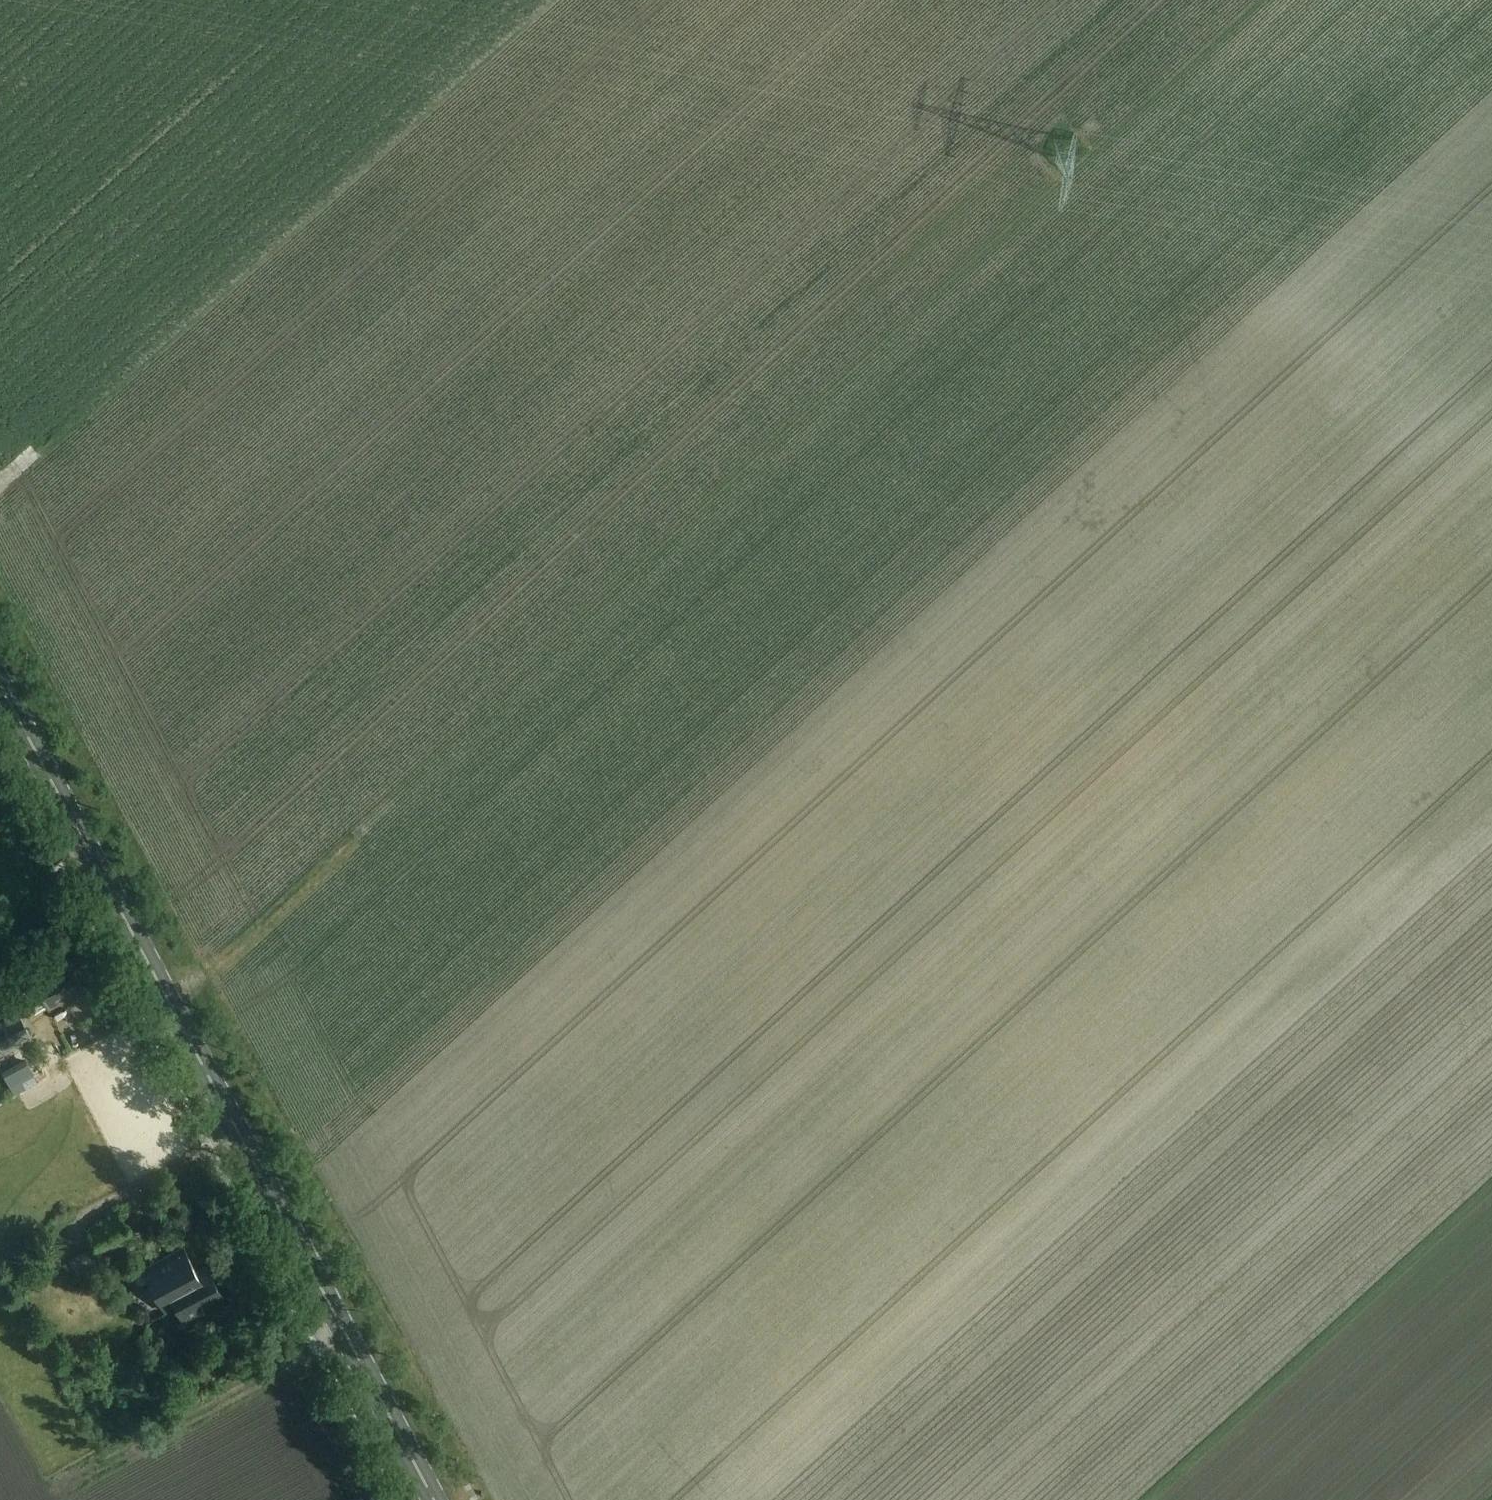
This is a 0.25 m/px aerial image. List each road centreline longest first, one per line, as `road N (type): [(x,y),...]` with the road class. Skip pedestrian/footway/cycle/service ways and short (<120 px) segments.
road 1 (primary): [(438,1499),(0,678)]

